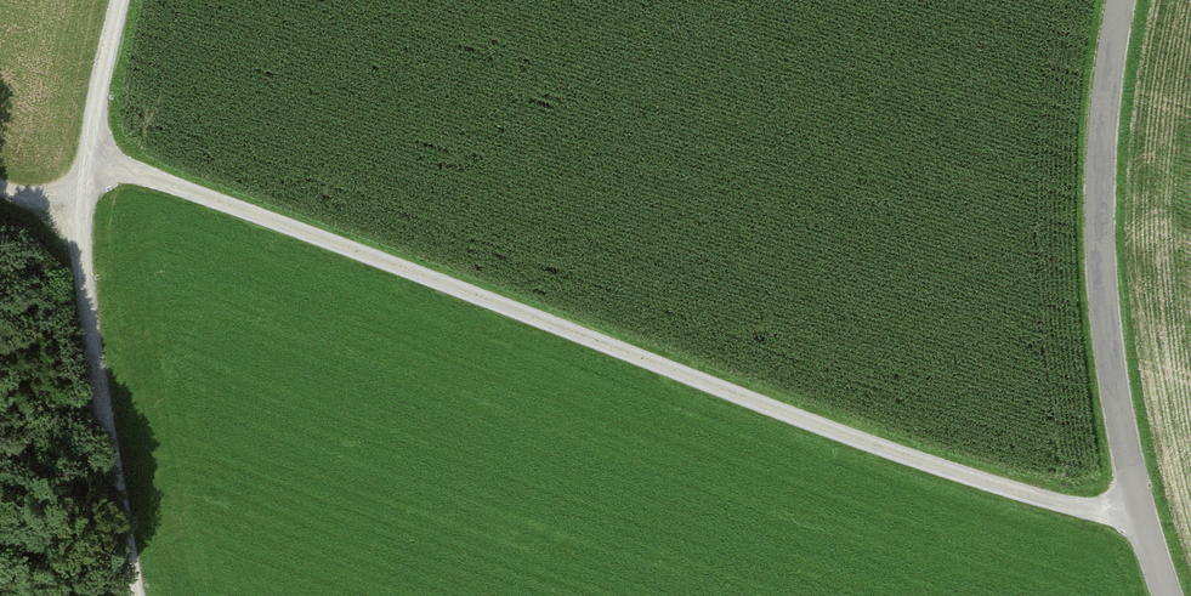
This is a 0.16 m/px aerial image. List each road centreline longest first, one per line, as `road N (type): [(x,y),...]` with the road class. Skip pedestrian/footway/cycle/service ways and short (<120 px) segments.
road 1 (track): [(91,159),(944,470),(1102,512),(1140,510)]
road 2 (track): [(133,595),(68,213),(91,159),(91,118),(119,0)]
road 3 (unclassified): [(1119,0),(1097,255),(1113,391),(1140,510),(1173,595)]

